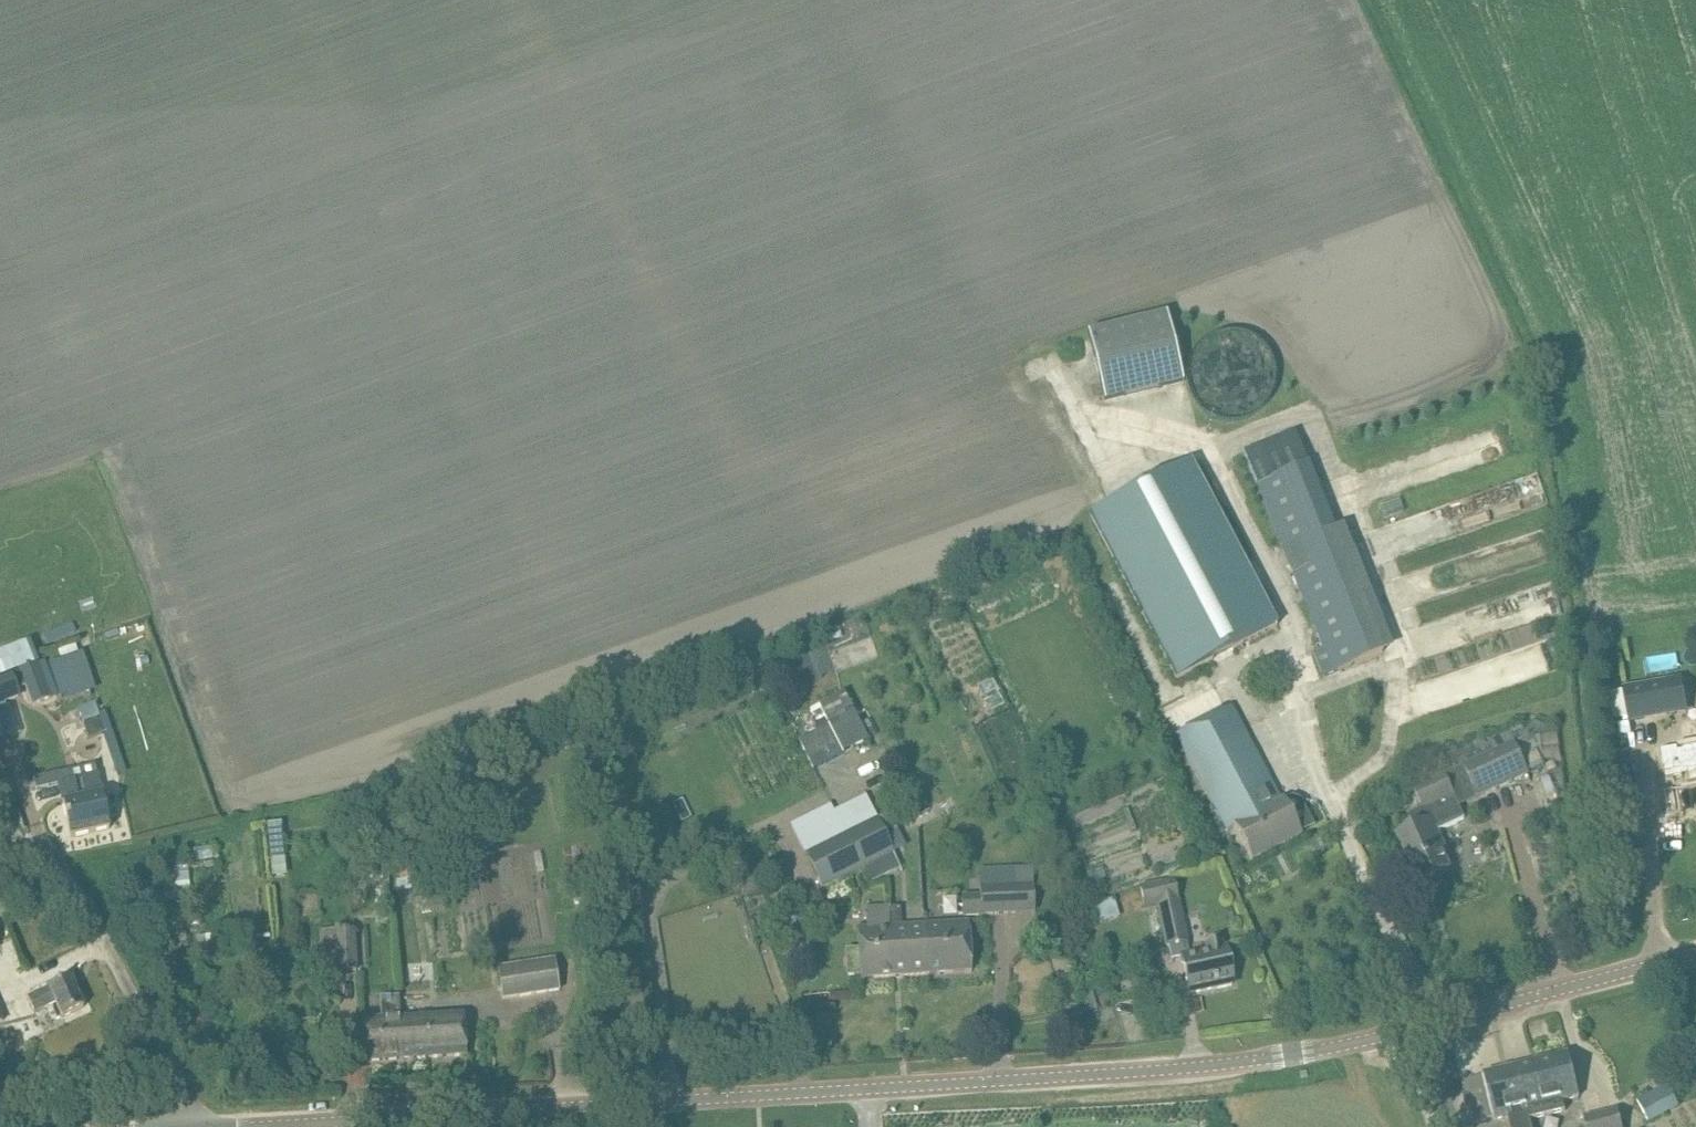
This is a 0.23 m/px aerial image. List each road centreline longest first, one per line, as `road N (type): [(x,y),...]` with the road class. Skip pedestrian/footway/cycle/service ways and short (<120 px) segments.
road 1 (unclassified): [(256,1126),(1209,1066),(1318,1051),(1695,953)]
road 2 (residential): [(191,1126),(88,909),(20,841),(0,805)]

